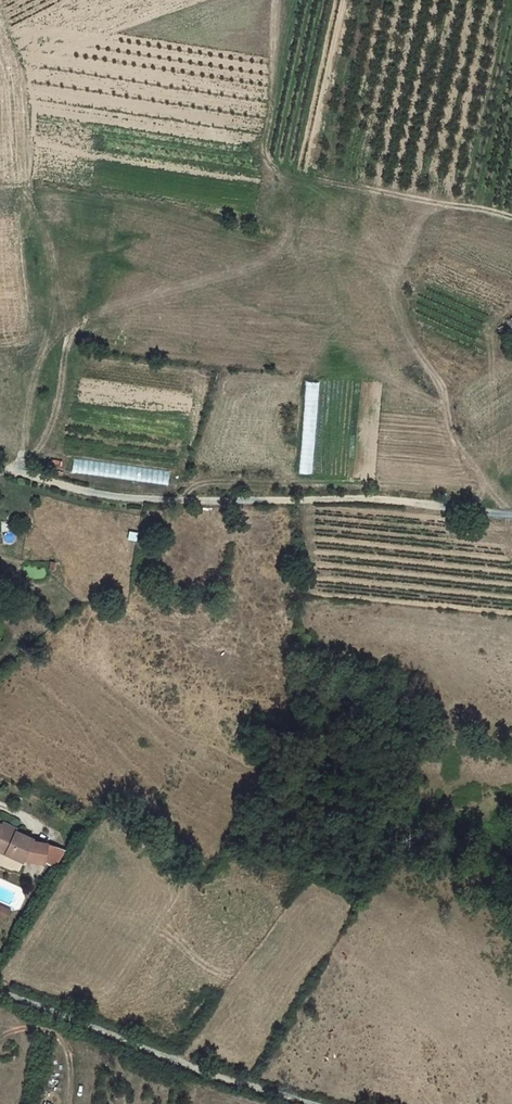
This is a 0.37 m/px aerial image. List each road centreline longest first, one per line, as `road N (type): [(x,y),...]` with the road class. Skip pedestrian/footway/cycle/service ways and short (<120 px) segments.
road 1 (track): [(0,470),(151,499),(368,499),(511,514)]
road 2 (track): [(511,218),(292,176),(272,164),(265,152),(276,0)]
road 3 (residential): [(168,1061),(0,996)]
road 4 (track): [(168,1061),(308,1103)]

